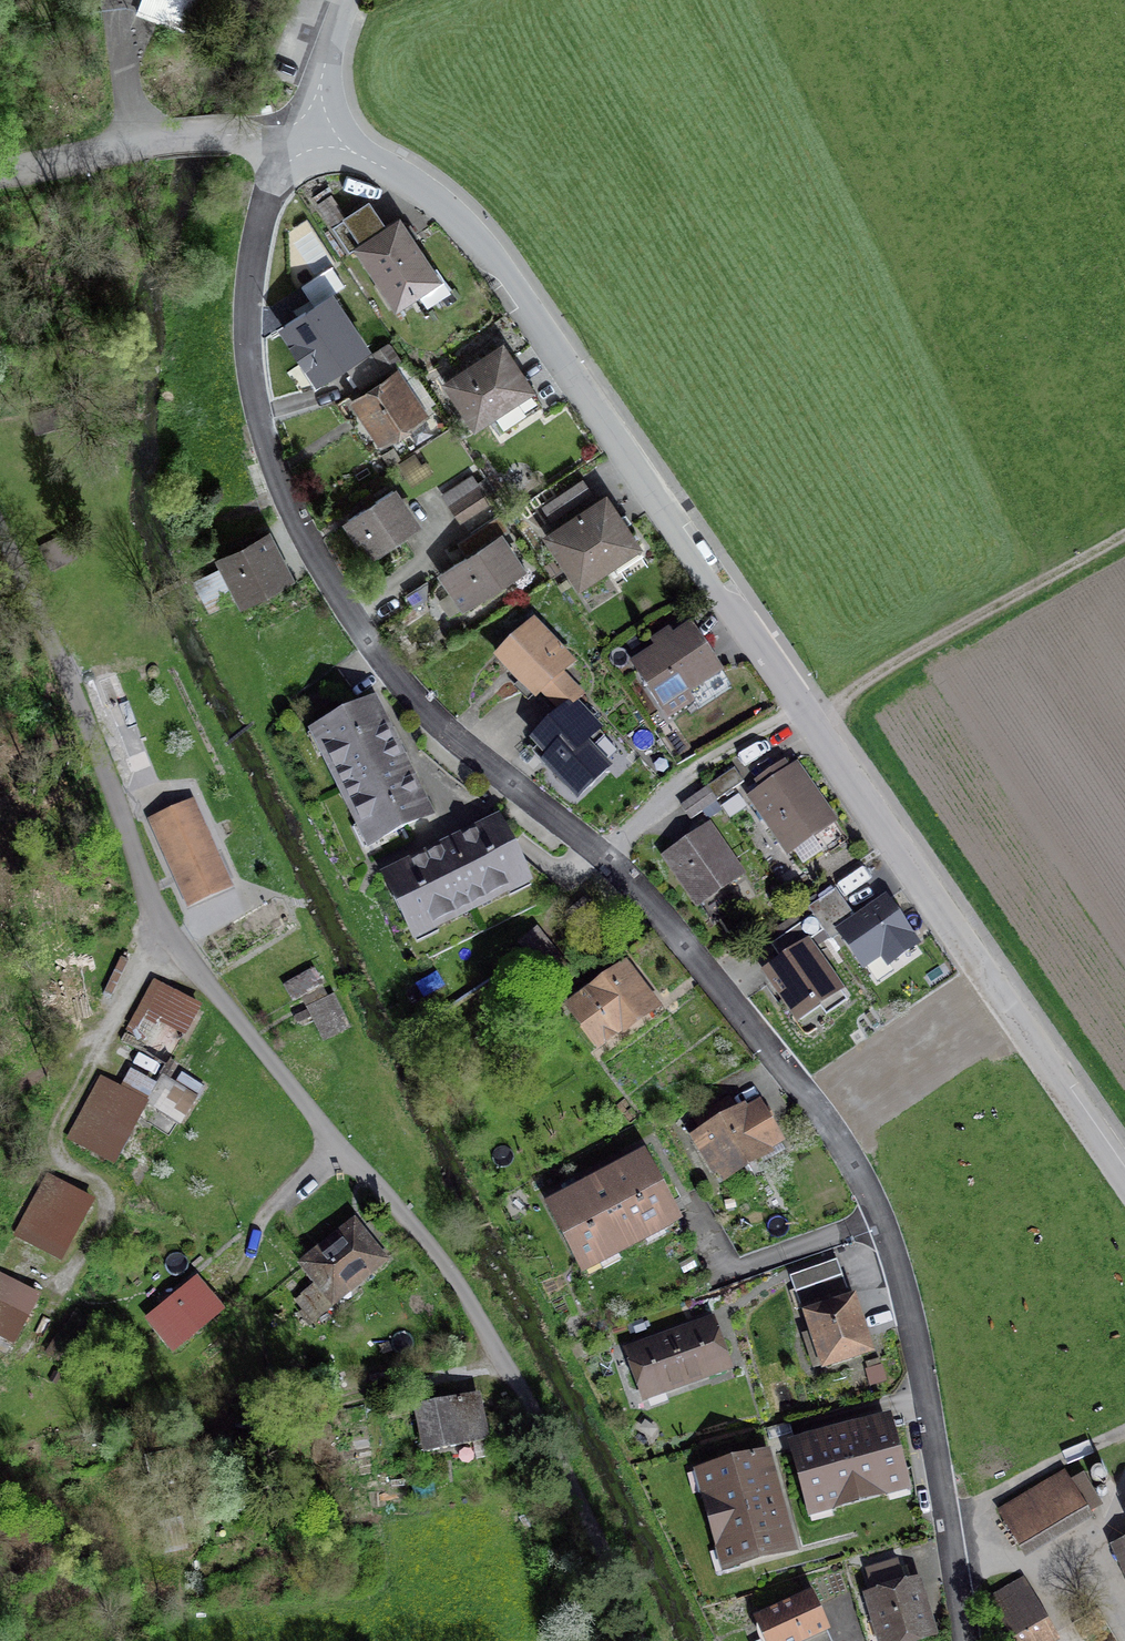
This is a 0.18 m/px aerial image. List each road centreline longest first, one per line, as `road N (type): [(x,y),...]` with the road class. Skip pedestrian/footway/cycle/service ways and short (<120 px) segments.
road 1 (residential): [(296,138),(262,214),(247,293),(251,366),(269,453),(308,544),(369,645),(409,692),(607,859),(843,1146),(891,1247),(909,1313),(967,1640)]
road 2 (residential): [(1124,1175),(561,355),(453,216),(372,161),(296,138)]
road 3 (unclassified): [(0,524),(162,920),(474,1309),(584,1506),(636,1640)]
road 4 (track): [(797,0),(1112,543)]
road 5 (track): [(1124,535),(674,794),(607,859)]
road 6 (unclassified): [(296,138),(179,143),(0,171)]
road 7 (residential): [(348,0),(296,138)]

